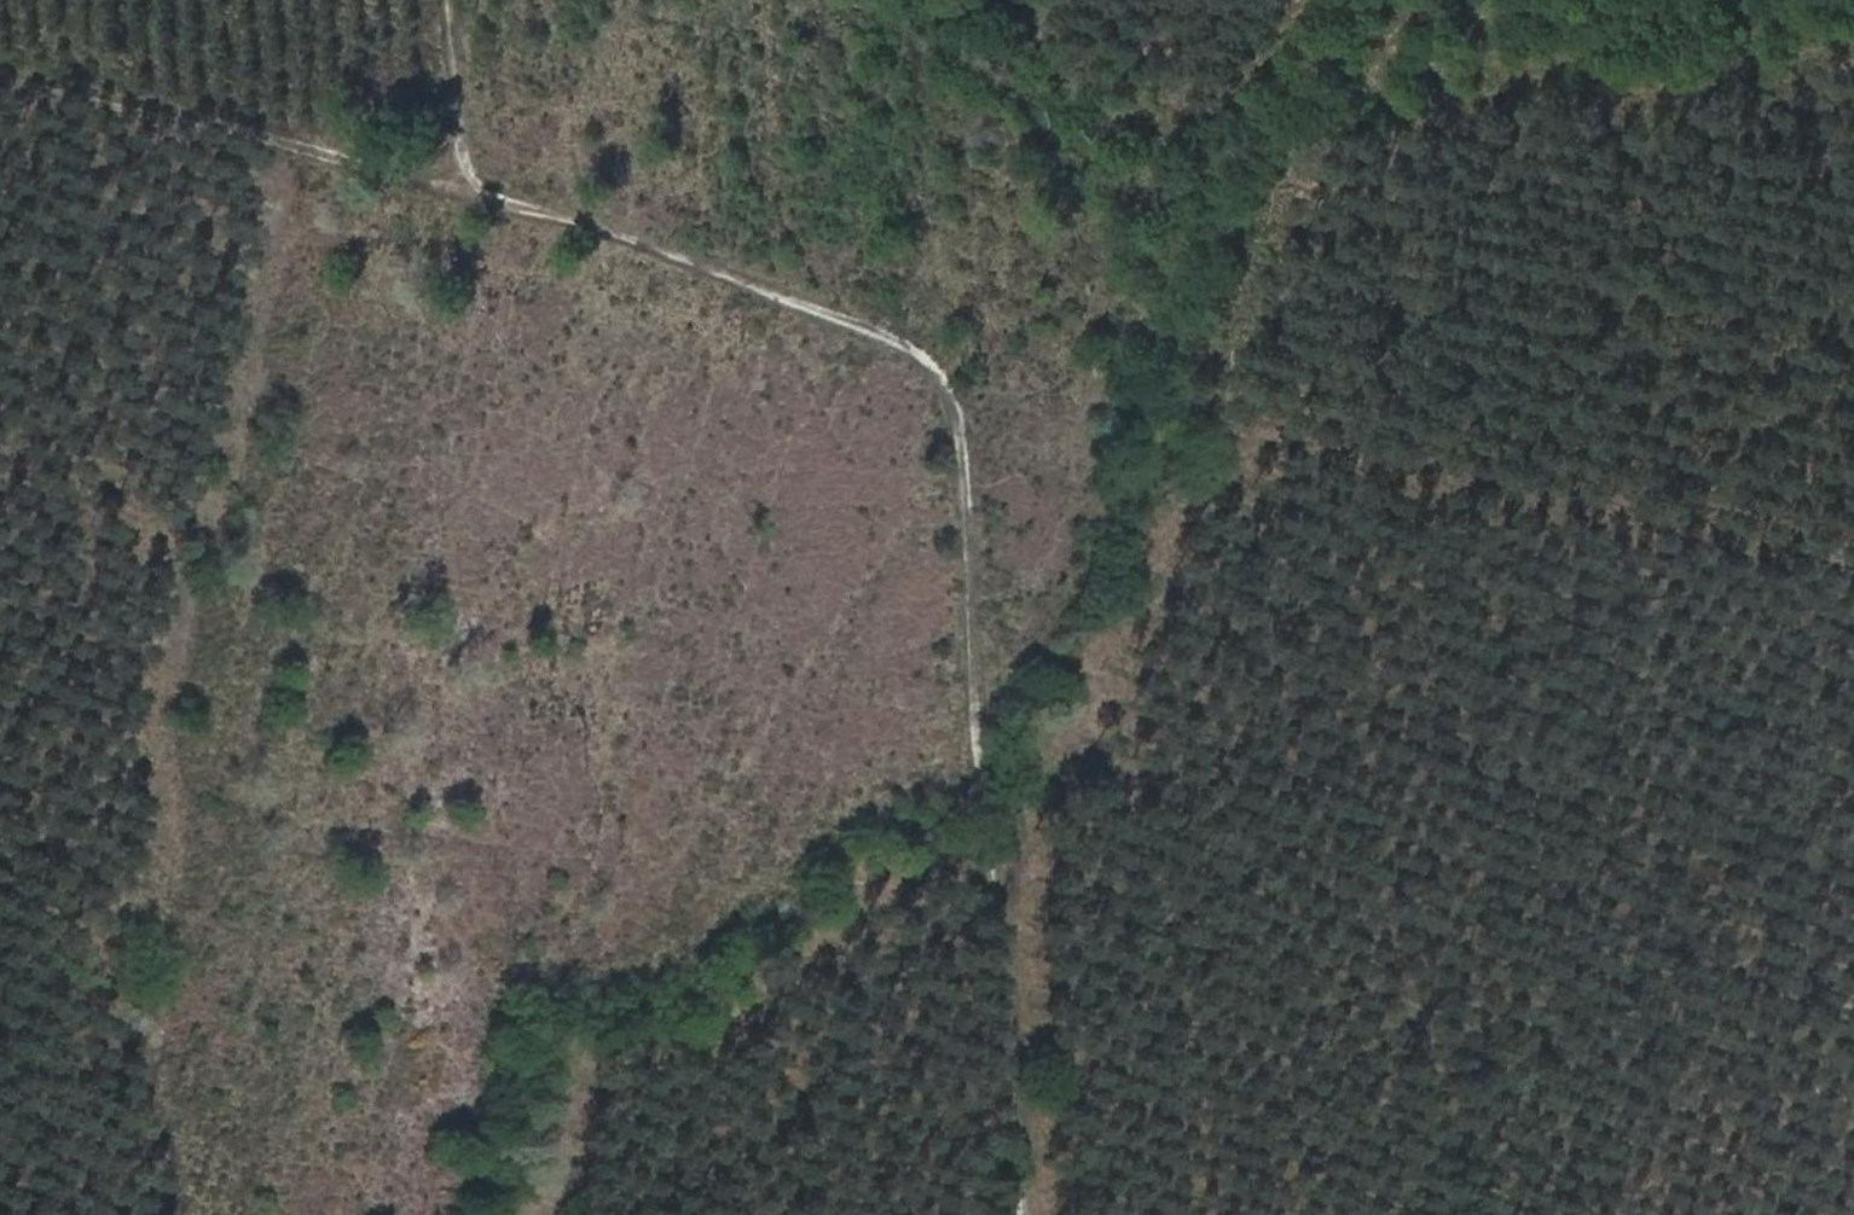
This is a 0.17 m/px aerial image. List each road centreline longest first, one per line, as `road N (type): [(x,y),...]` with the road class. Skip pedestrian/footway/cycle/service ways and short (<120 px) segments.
road 1 (track): [(1020,1214),(960,449),(937,373),(880,332),(607,232),(0,71)]
road 2 (track): [(448,0),(462,152),(467,171),(492,199)]

